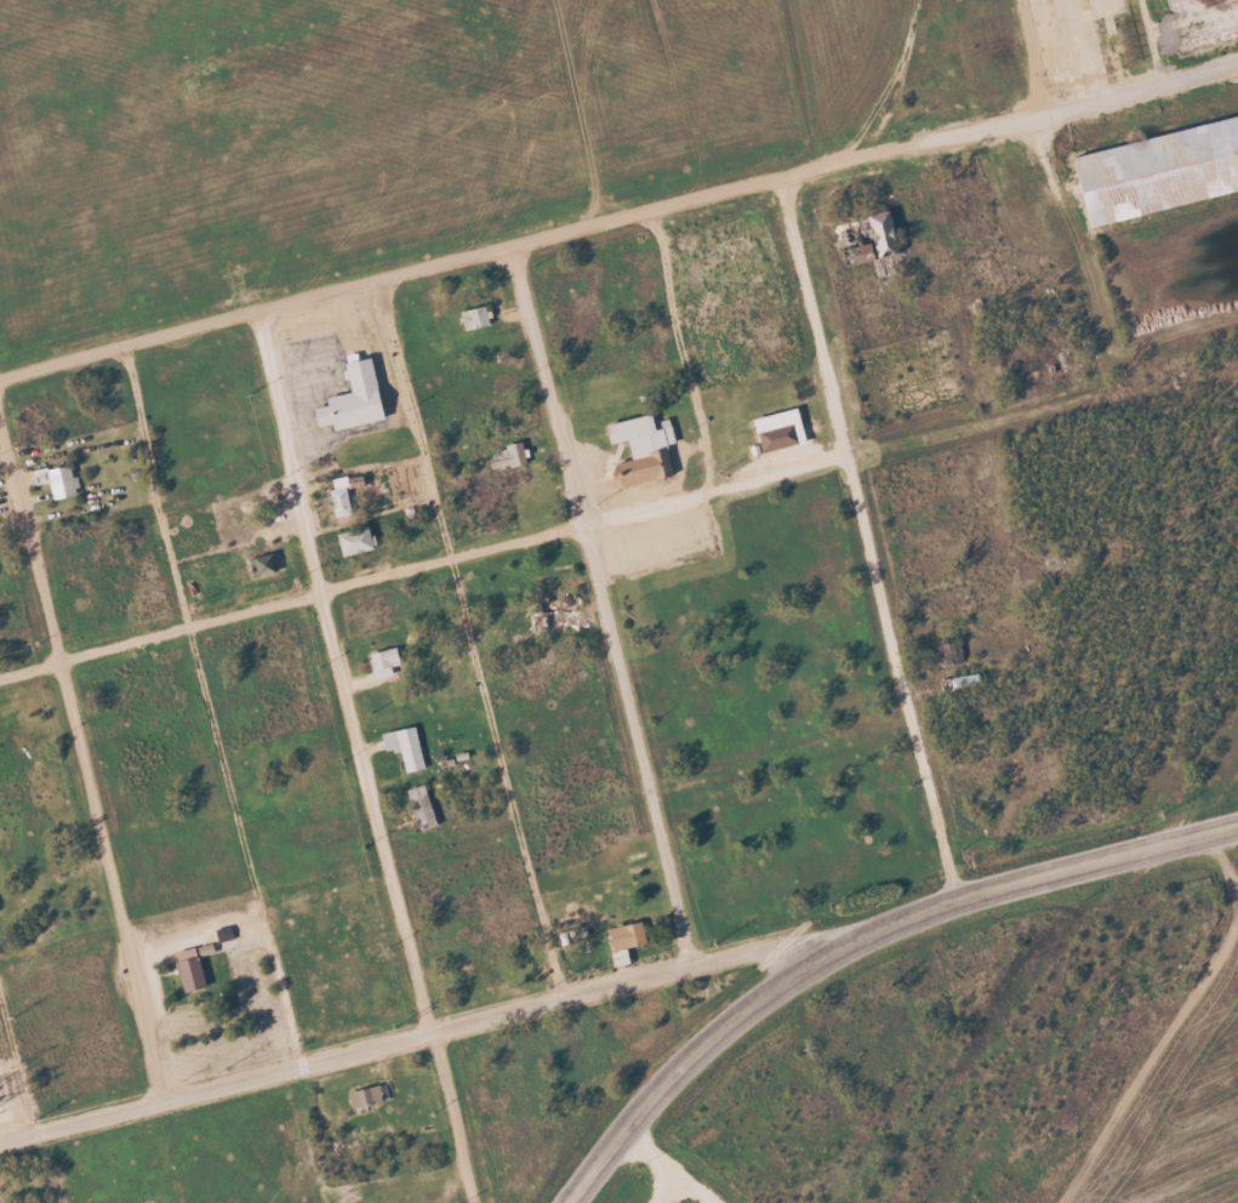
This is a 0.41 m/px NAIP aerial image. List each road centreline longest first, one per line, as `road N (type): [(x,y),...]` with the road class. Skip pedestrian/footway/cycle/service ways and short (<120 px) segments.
road 1 (residential): [(0,381),(1237,59)]
road 2 (residential): [(472,1202),(319,592),(259,313)]
road 3 (residential): [(0,674),(846,451)]
road 4 (residential): [(0,1144),(691,964),(778,946),(799,964)]
road 5 (secondary): [(565,1202),(669,1074),(799,964),(959,895),(1237,823)]
road 6 (residential): [(691,964),(512,246)]
road 7 (residential): [(380,281),(564,996)]
road 8 (residential): [(124,349),(303,1064)]
road 9 (residential): [(959,895),(780,181)]
road 10 (residential): [(159,1102),(0,417)]
road 11 (residential): [(650,212),(714,489)]

